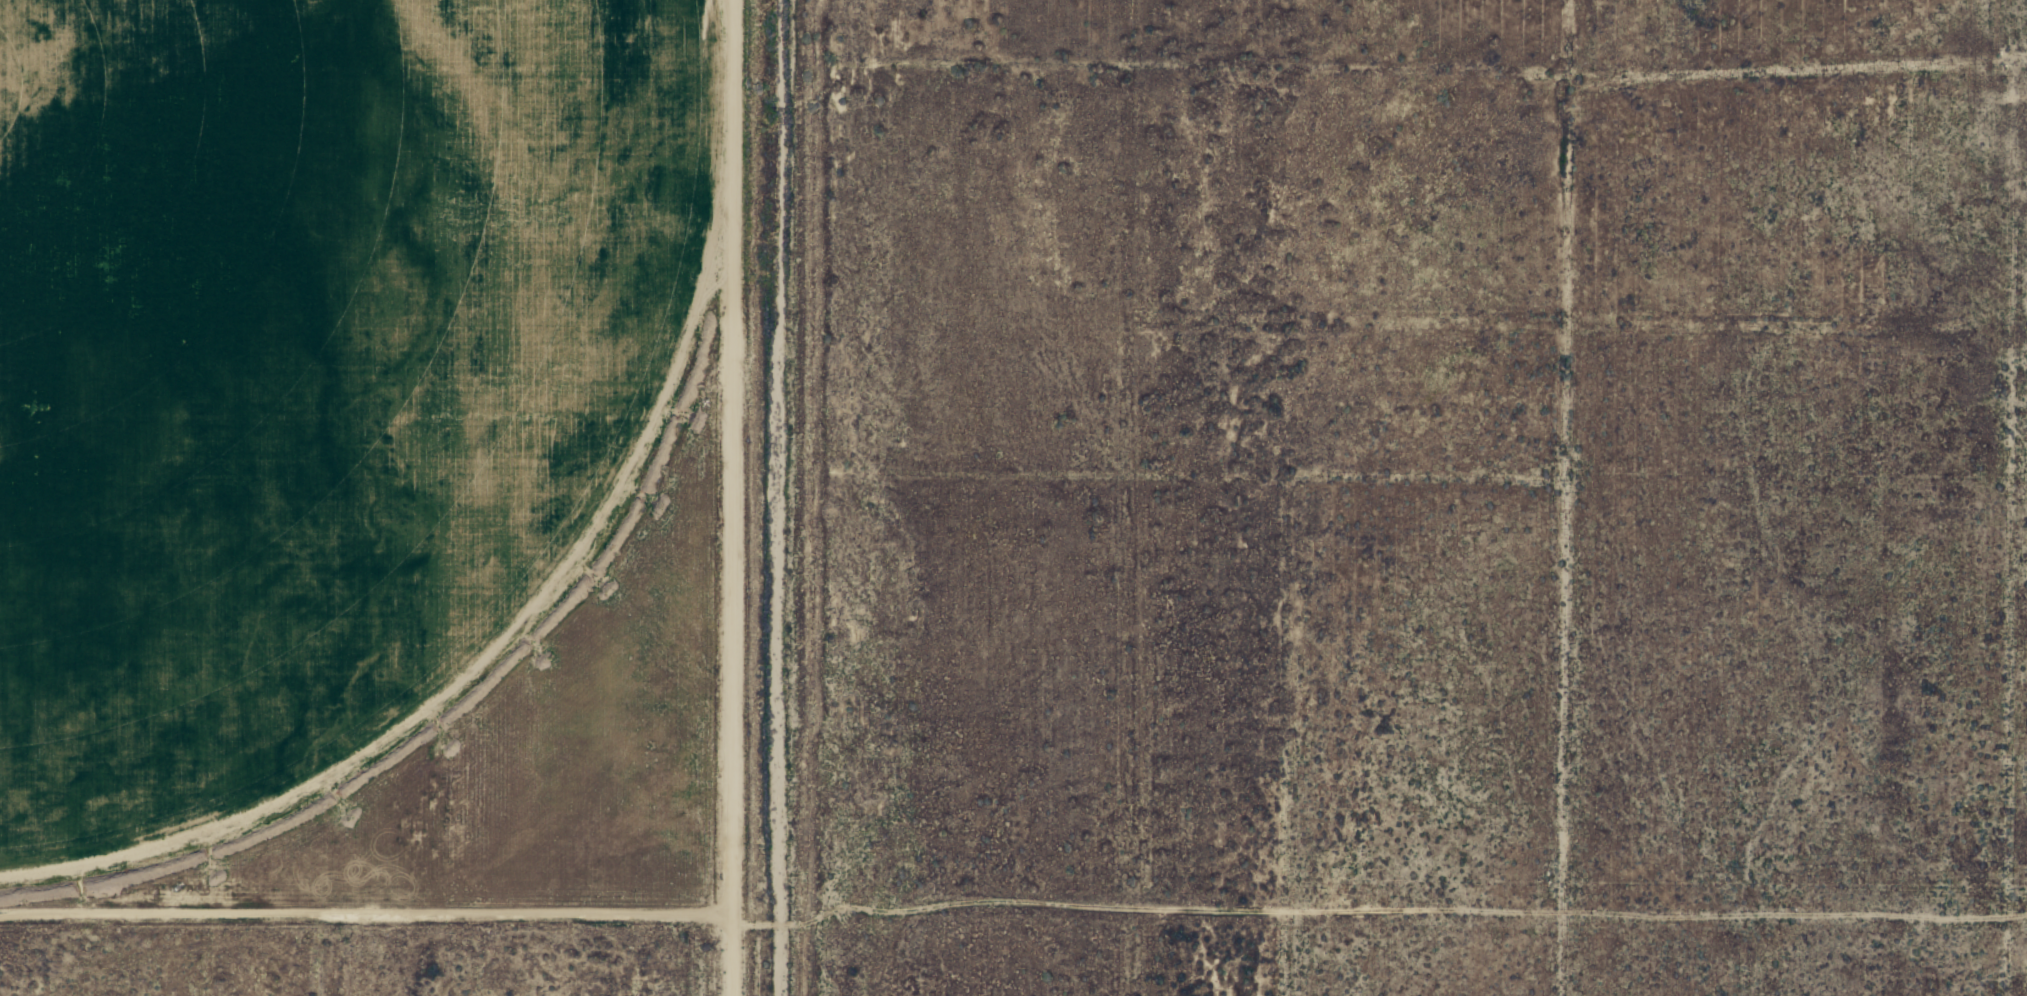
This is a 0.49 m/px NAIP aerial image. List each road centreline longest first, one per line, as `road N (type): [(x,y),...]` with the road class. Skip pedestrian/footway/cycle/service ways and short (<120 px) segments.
road 1 (residential): [(733,0),(728,995)]

